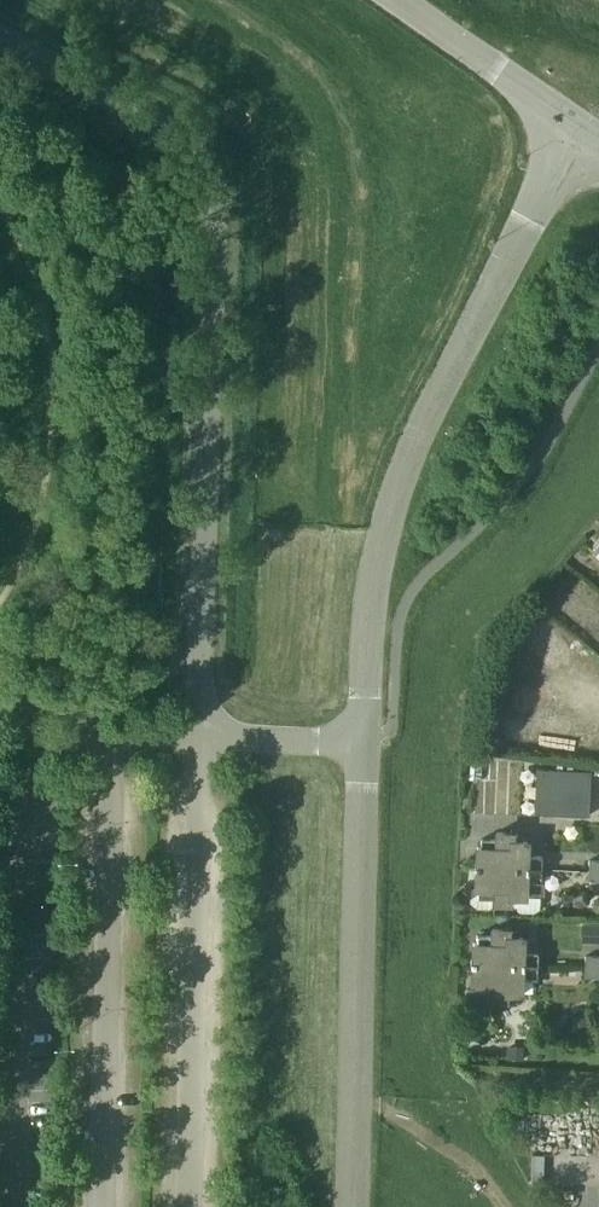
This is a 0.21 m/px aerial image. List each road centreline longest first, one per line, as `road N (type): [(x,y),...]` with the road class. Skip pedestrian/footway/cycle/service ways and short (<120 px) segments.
road 1 (unclassified): [(365,748),(200,749),(216,174),(174,124),(0,33)]
road 2 (unclassified): [(365,748),(377,565),(397,496),(575,125)]
road 3 (unclassified): [(353,1206),(365,748)]
road 4 (unclassified): [(575,125),(396,0)]

